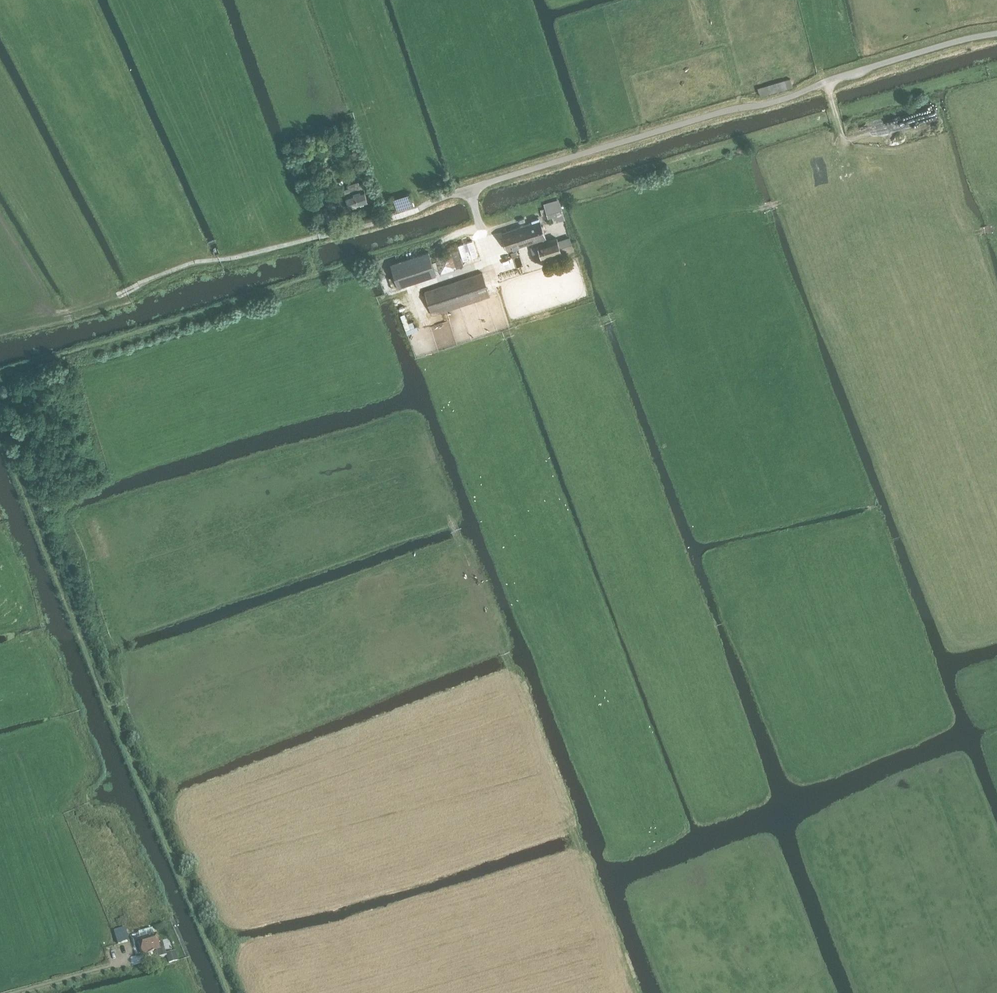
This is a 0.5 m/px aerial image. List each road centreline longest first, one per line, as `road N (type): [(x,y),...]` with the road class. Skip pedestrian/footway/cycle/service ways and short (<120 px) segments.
road 1 (unclassified): [(996,34),(304,239)]
road 2 (track): [(636,992),(451,520)]

